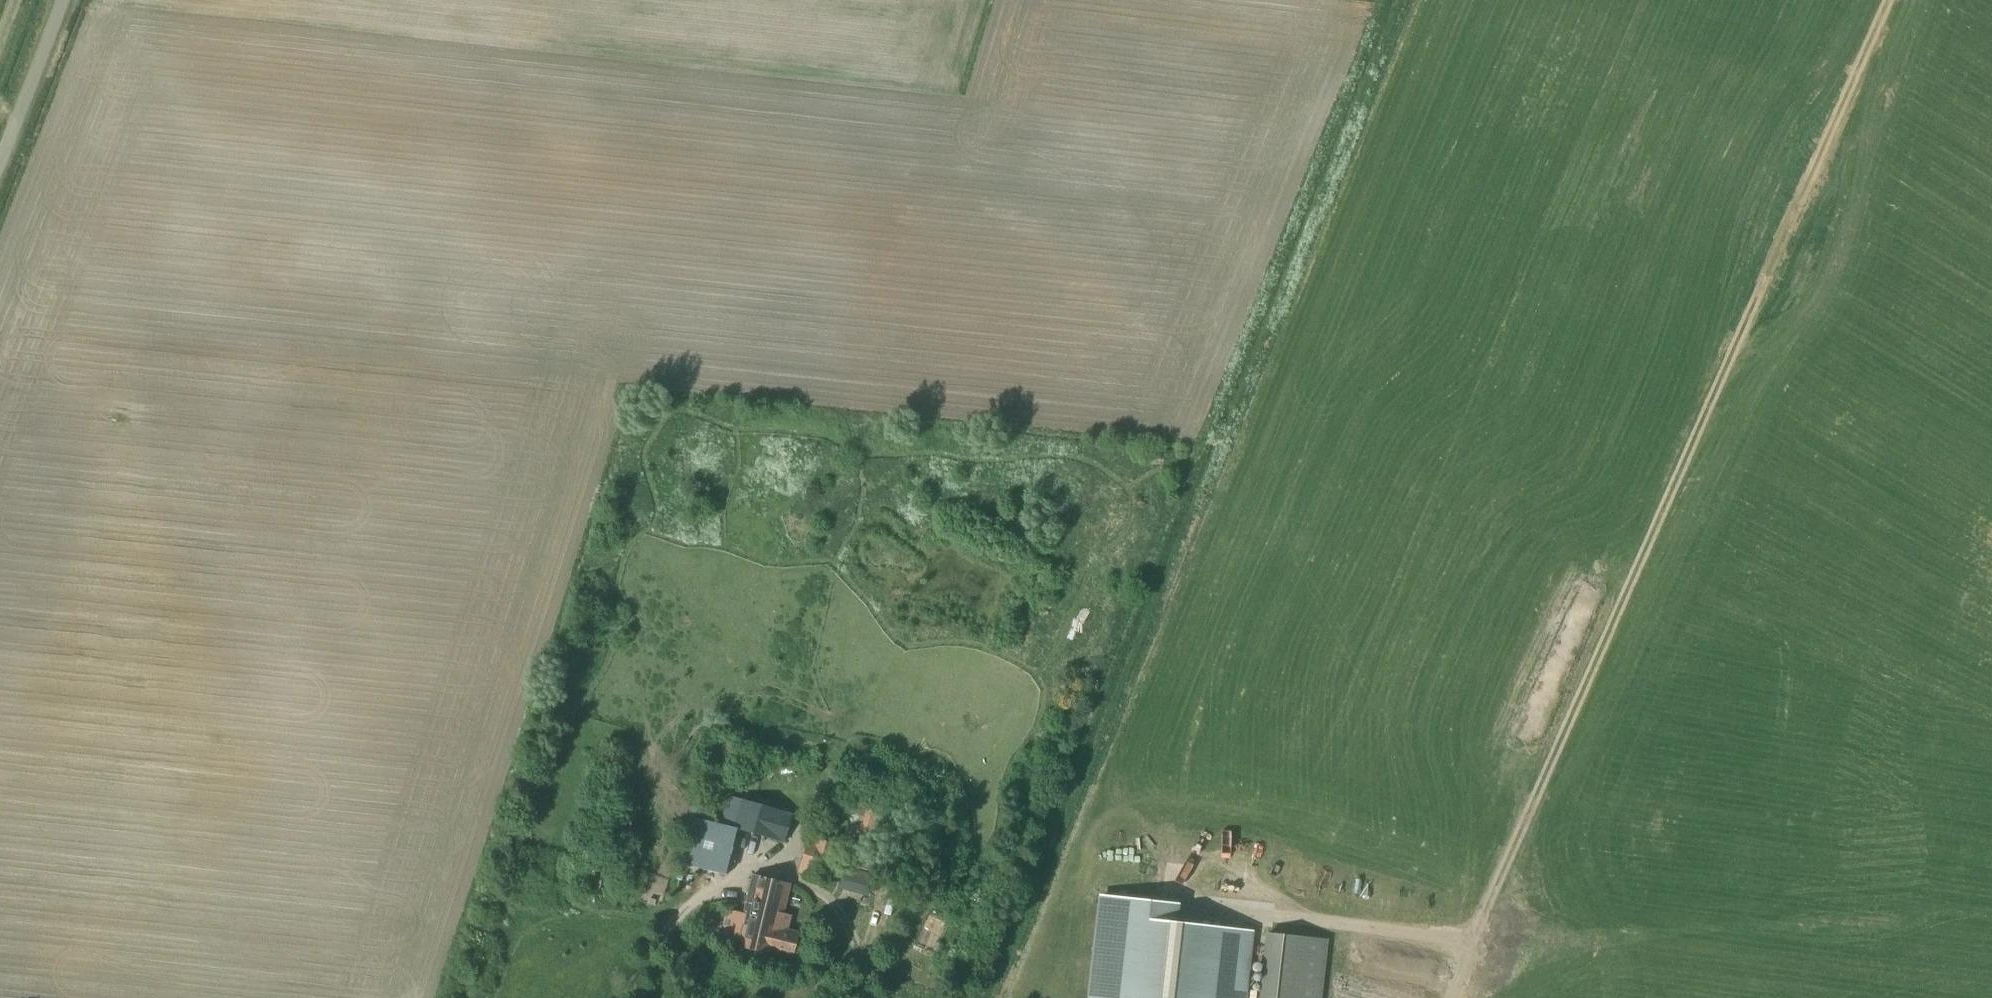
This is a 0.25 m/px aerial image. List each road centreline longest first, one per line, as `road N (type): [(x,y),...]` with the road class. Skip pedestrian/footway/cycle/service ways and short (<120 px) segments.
road 1 (unclassified): [(0,153),(58,0)]

